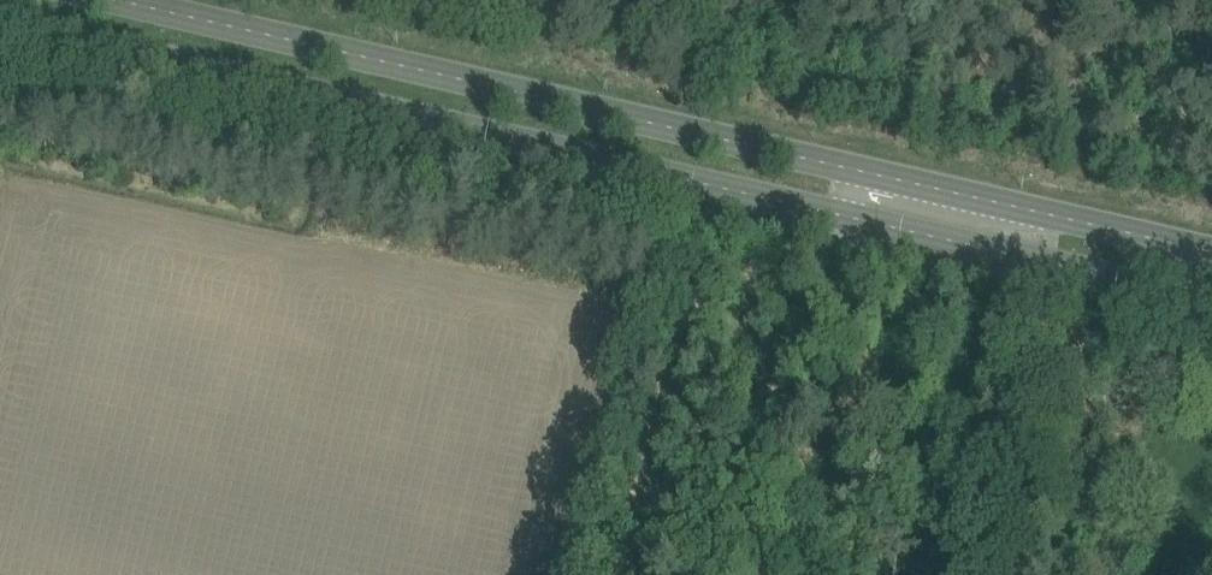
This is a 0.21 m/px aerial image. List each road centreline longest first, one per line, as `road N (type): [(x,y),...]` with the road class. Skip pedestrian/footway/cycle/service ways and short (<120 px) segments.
road 1 (secondary): [(0,24),(864,224)]
road 2 (secondary): [(876,174),(124,0)]
road 3 (secondary): [(864,224),(1211,304)]
road 4 (secondary): [(1211,251),(876,174)]

